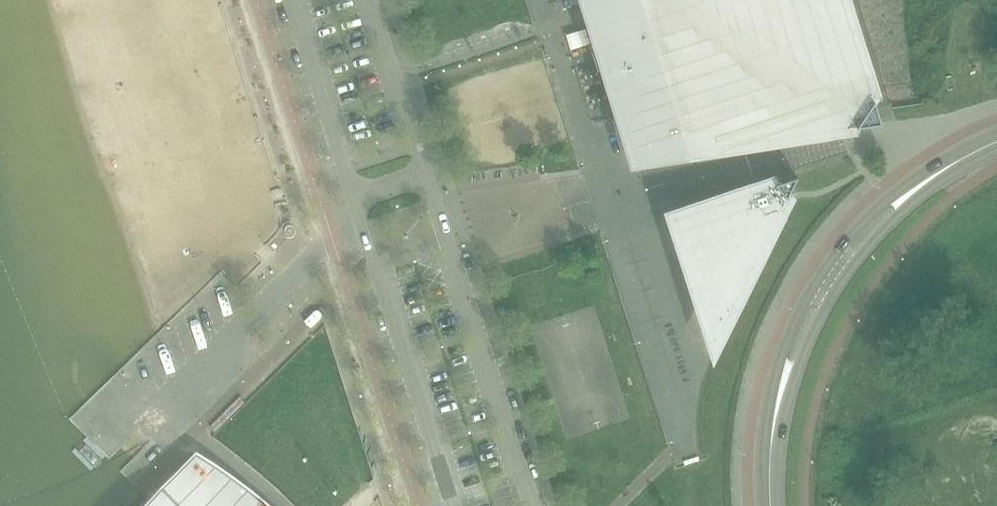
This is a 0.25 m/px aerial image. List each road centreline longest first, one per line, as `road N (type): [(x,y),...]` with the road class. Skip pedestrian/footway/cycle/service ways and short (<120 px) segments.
road 1 (tertiary): [(771,505),(773,424),(818,301),(893,207),(996,142)]
road 2 (residential): [(533,505),(426,178)]
road 3 (residential): [(355,206),(451,505)]
road 4 (residential): [(290,0),(355,206)]
road 5 (residential): [(426,178),(367,0)]

